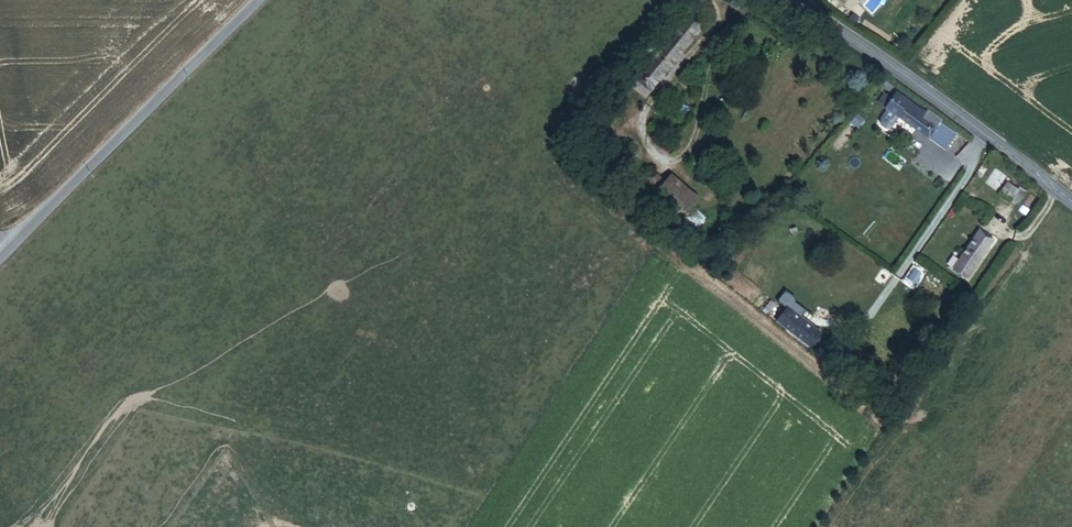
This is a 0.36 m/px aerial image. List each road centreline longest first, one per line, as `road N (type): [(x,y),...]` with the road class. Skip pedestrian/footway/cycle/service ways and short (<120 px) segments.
road 1 (unclassified): [(0,257),(262,0)]
road 2 (secondary): [(791,0),(1071,204)]

